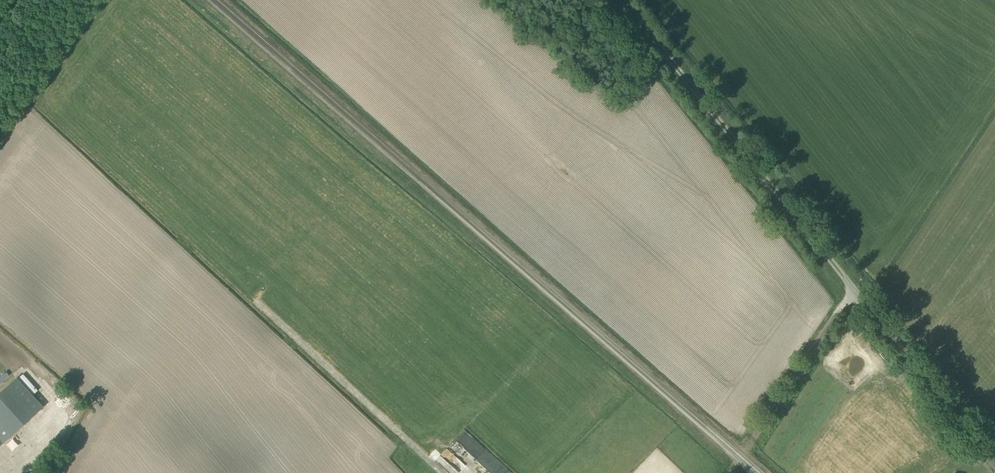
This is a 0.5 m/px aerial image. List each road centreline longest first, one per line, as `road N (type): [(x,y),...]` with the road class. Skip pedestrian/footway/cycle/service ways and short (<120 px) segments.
road 1 (track): [(994,466),(620,0)]
road 2 (unclassified): [(747,449),(838,312),(858,296)]

